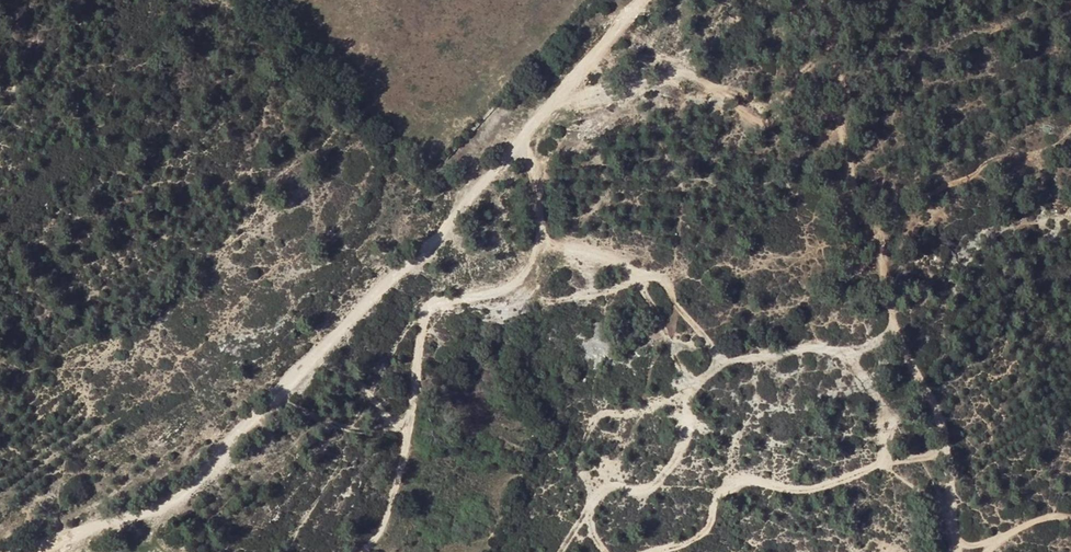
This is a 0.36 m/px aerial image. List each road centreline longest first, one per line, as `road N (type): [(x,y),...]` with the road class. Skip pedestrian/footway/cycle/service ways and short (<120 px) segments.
road 1 (track): [(51,551),(178,504),(430,249),(648,0)]
road 2 (track): [(825,0),(851,183),(890,285),(901,351),(948,434),(957,475),(954,529),(963,551)]
road 3 (track): [(519,147),(535,176),(541,225),(512,288),(477,289),(426,307),(384,527),(365,551)]

